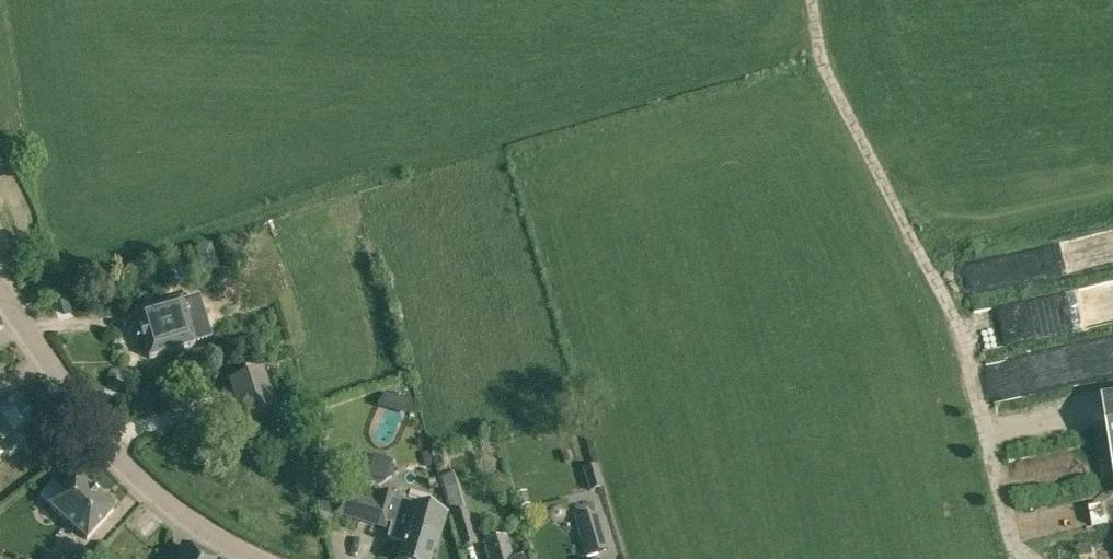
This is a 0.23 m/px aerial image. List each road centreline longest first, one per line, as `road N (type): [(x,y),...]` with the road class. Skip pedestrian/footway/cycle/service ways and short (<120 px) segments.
road 1 (residential): [(260,558),(188,515),(135,470),(0,289)]
road 2 (track): [(814,0),(830,77),(918,247)]
road 3 (track): [(918,247),(963,331),(992,462)]

